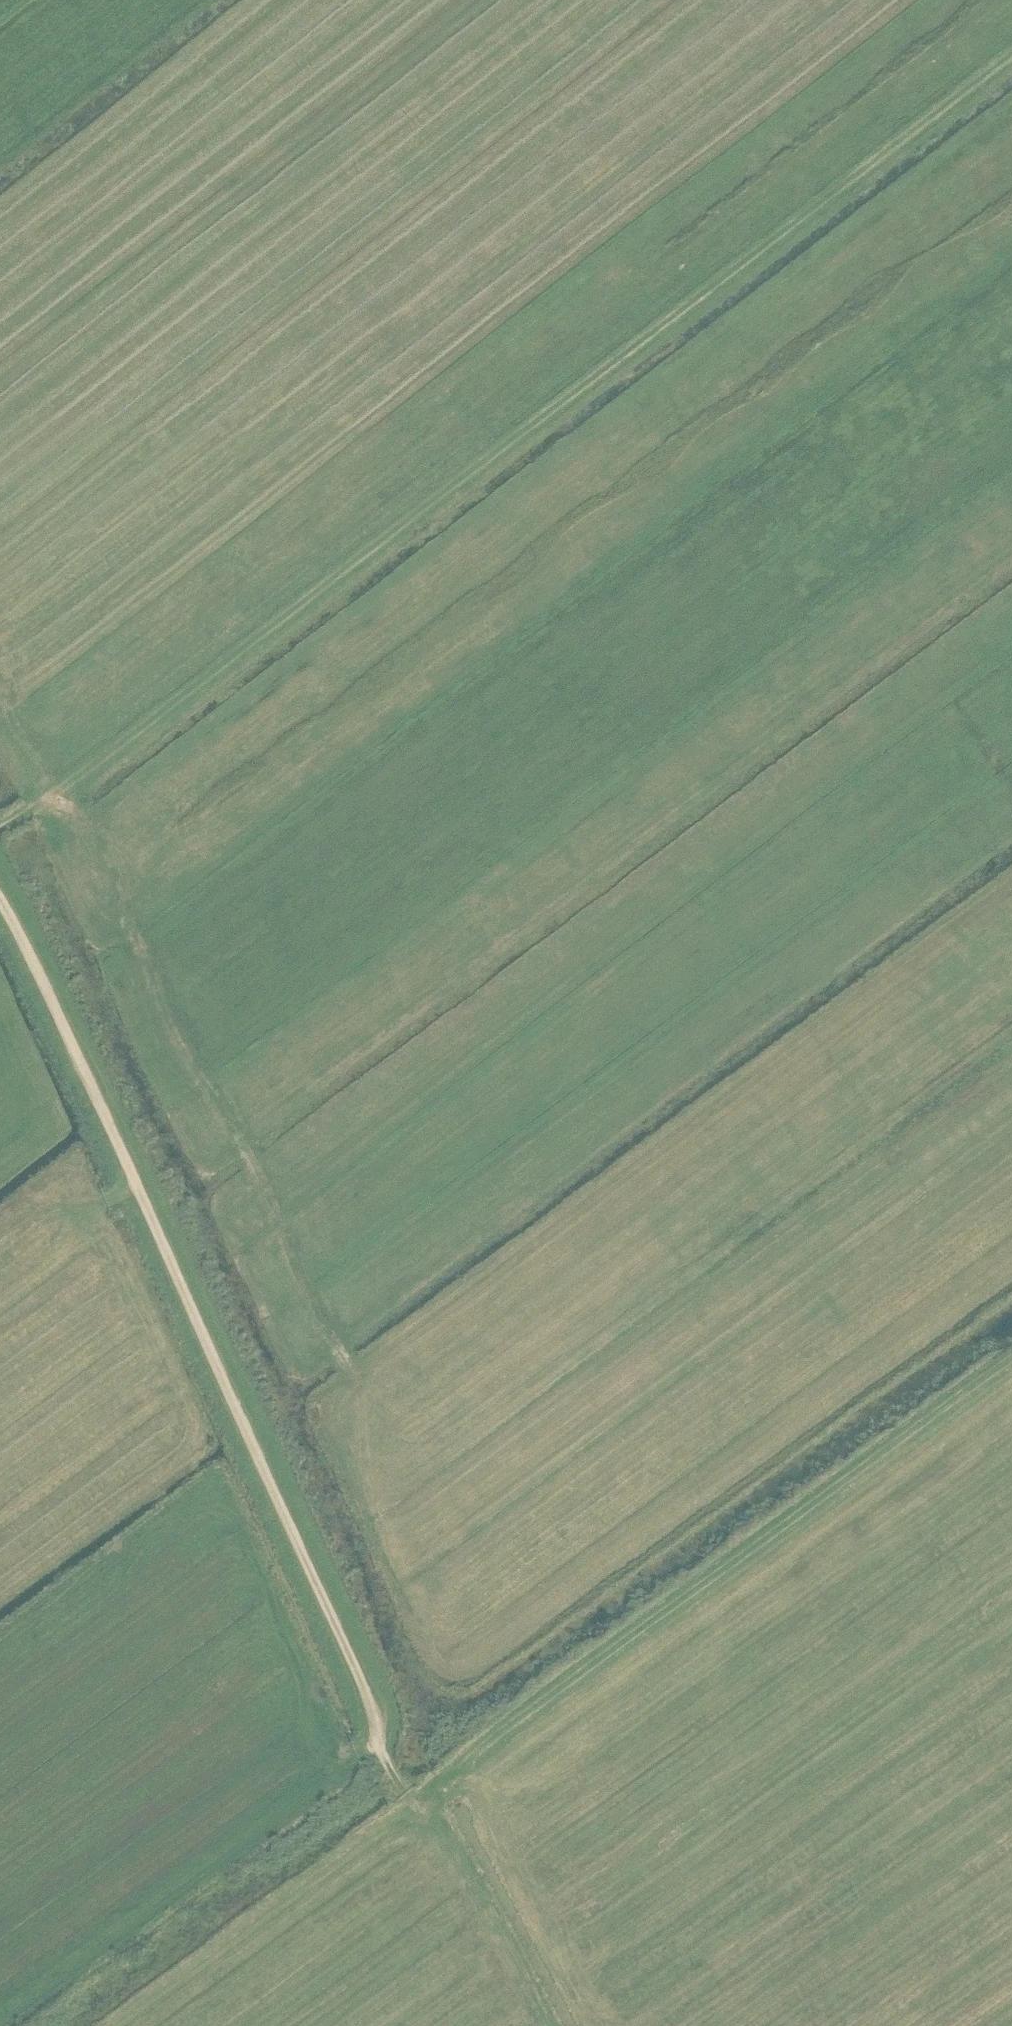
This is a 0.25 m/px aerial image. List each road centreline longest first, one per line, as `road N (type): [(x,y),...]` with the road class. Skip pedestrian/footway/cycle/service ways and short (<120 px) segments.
road 1 (track): [(0,900),(407,1795)]

